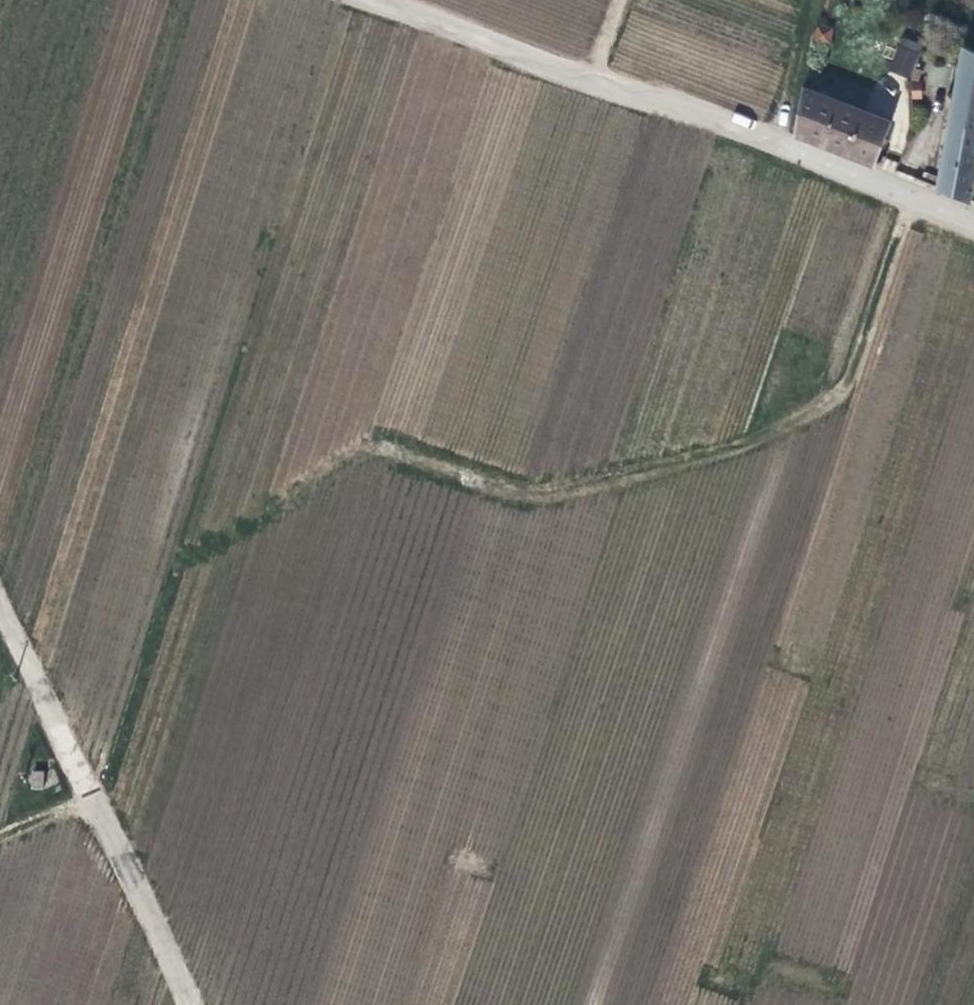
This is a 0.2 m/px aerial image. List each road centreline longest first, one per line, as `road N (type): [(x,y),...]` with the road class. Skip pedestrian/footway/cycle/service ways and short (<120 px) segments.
road 1 (unclassified): [(187,1004),(0,607)]
road 2 (unclassified): [(973,218),(710,116),(586,79)]
road 3 (track): [(375,0),(586,79),(615,0)]

